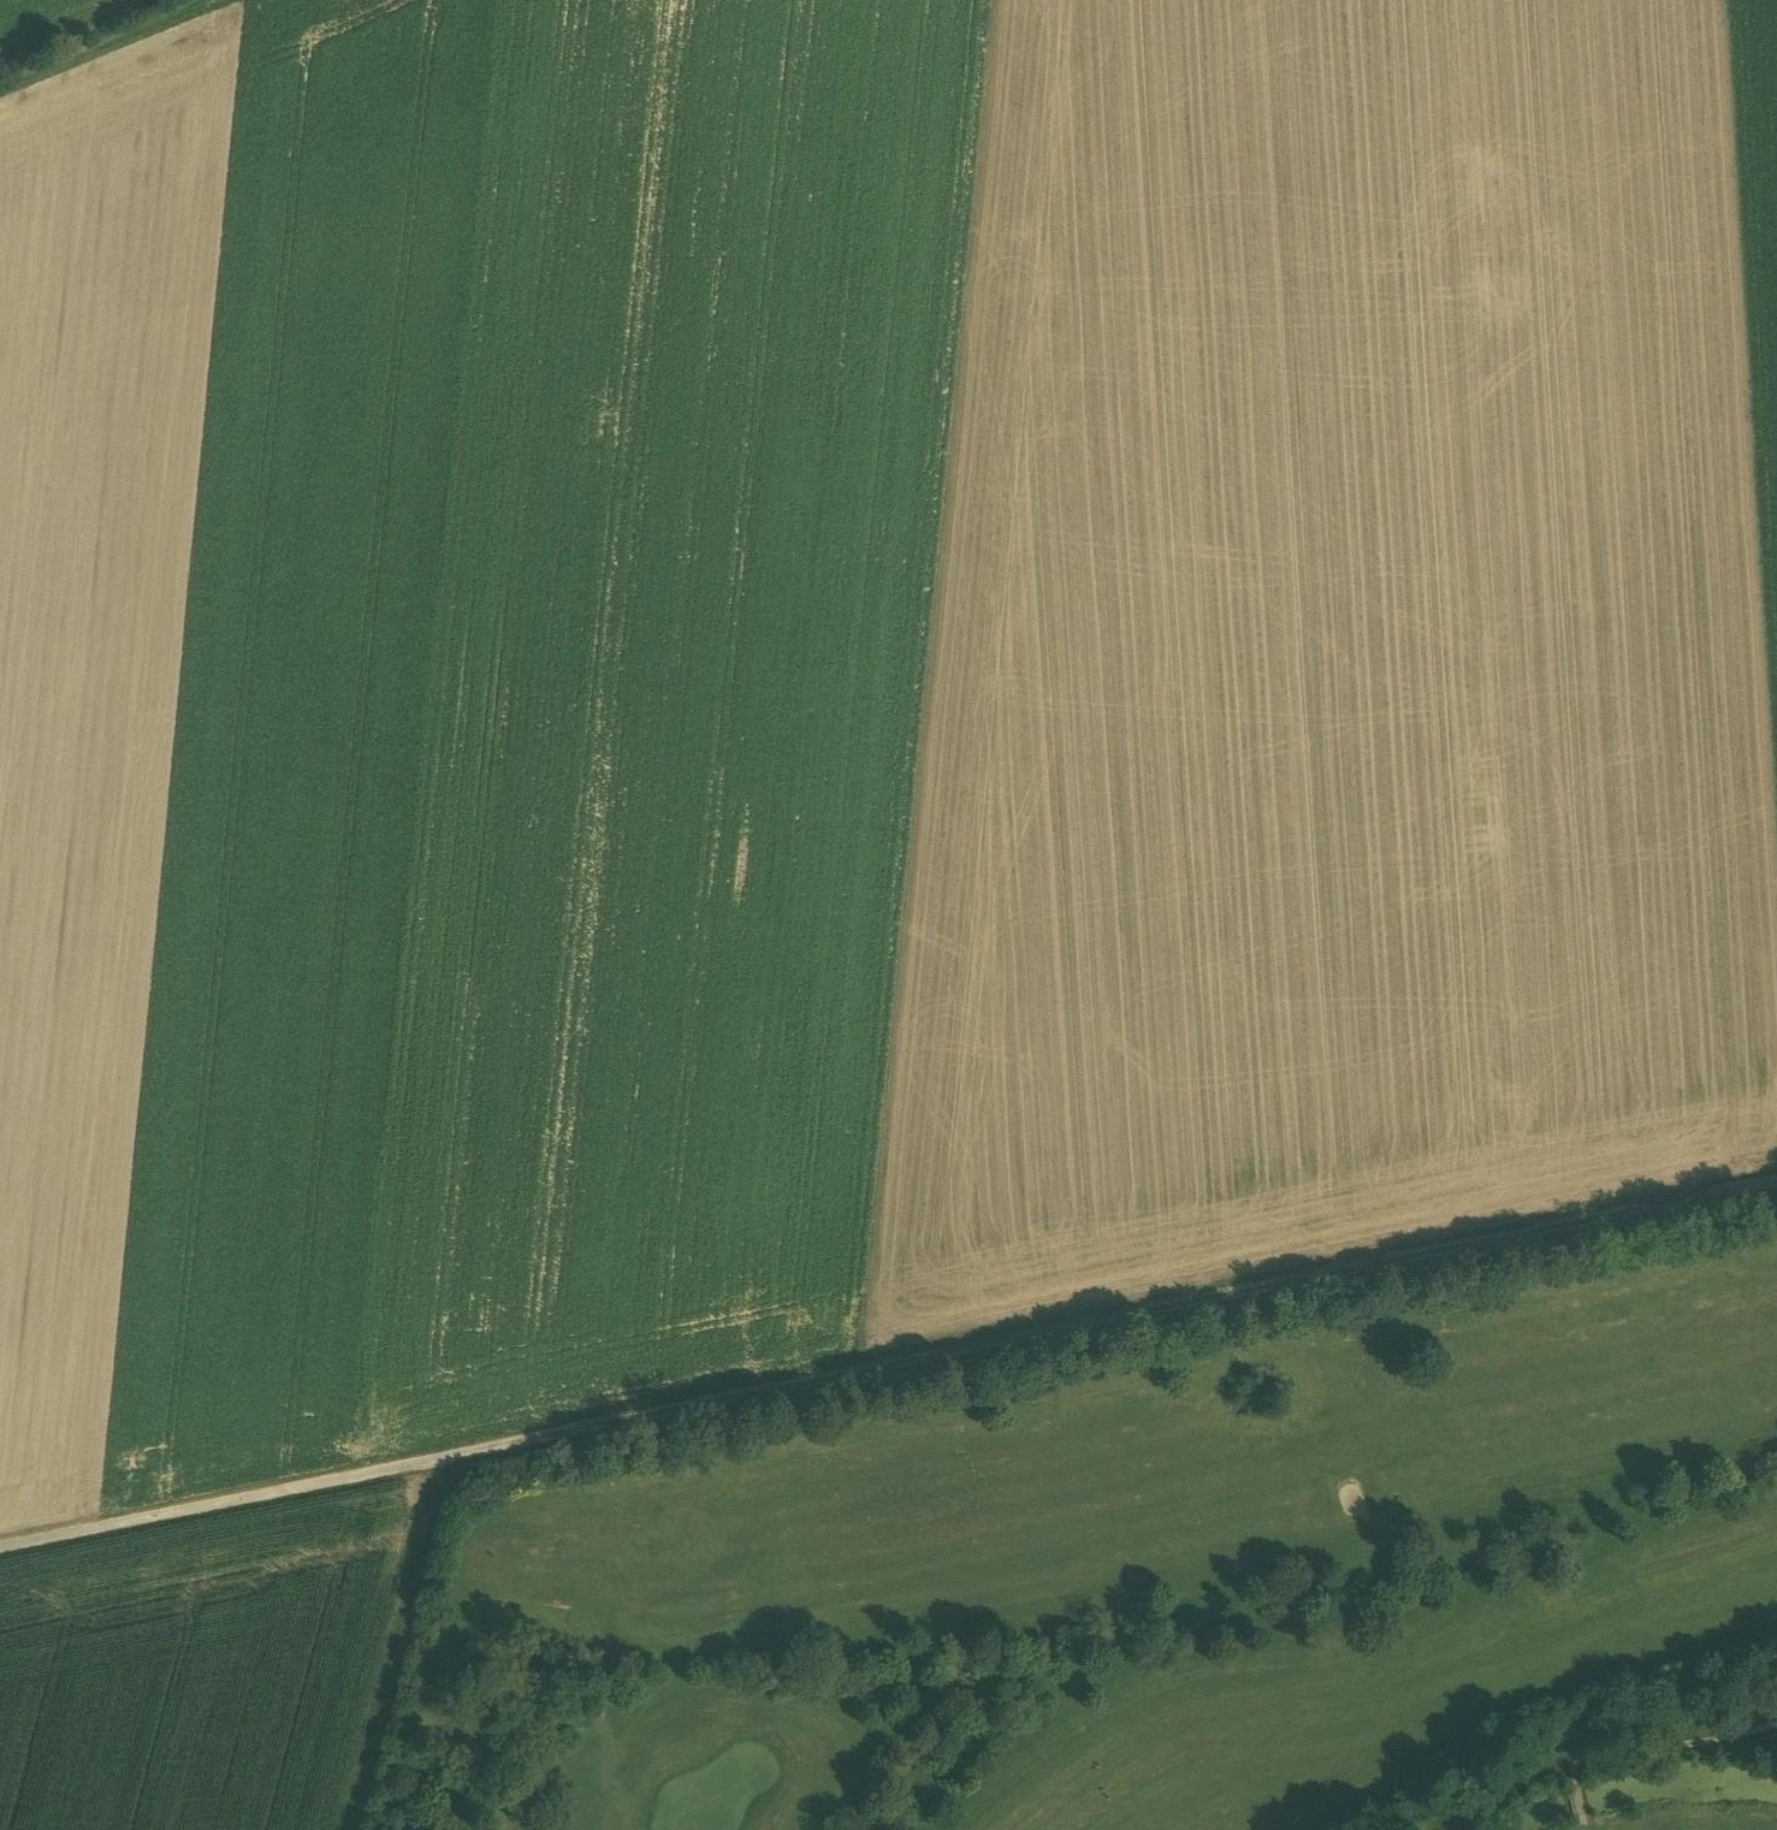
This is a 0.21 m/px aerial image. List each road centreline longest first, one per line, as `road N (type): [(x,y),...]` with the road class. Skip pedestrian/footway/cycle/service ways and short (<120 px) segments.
road 1 (track): [(1776,1196),(468,1475)]
road 2 (track): [(468,1475),(0,1568)]
road 3 (track): [(374,1829),(468,1475)]
road 4 (track): [(0,110),(266,0)]
road 5 (track): [(0,69),(167,0)]

